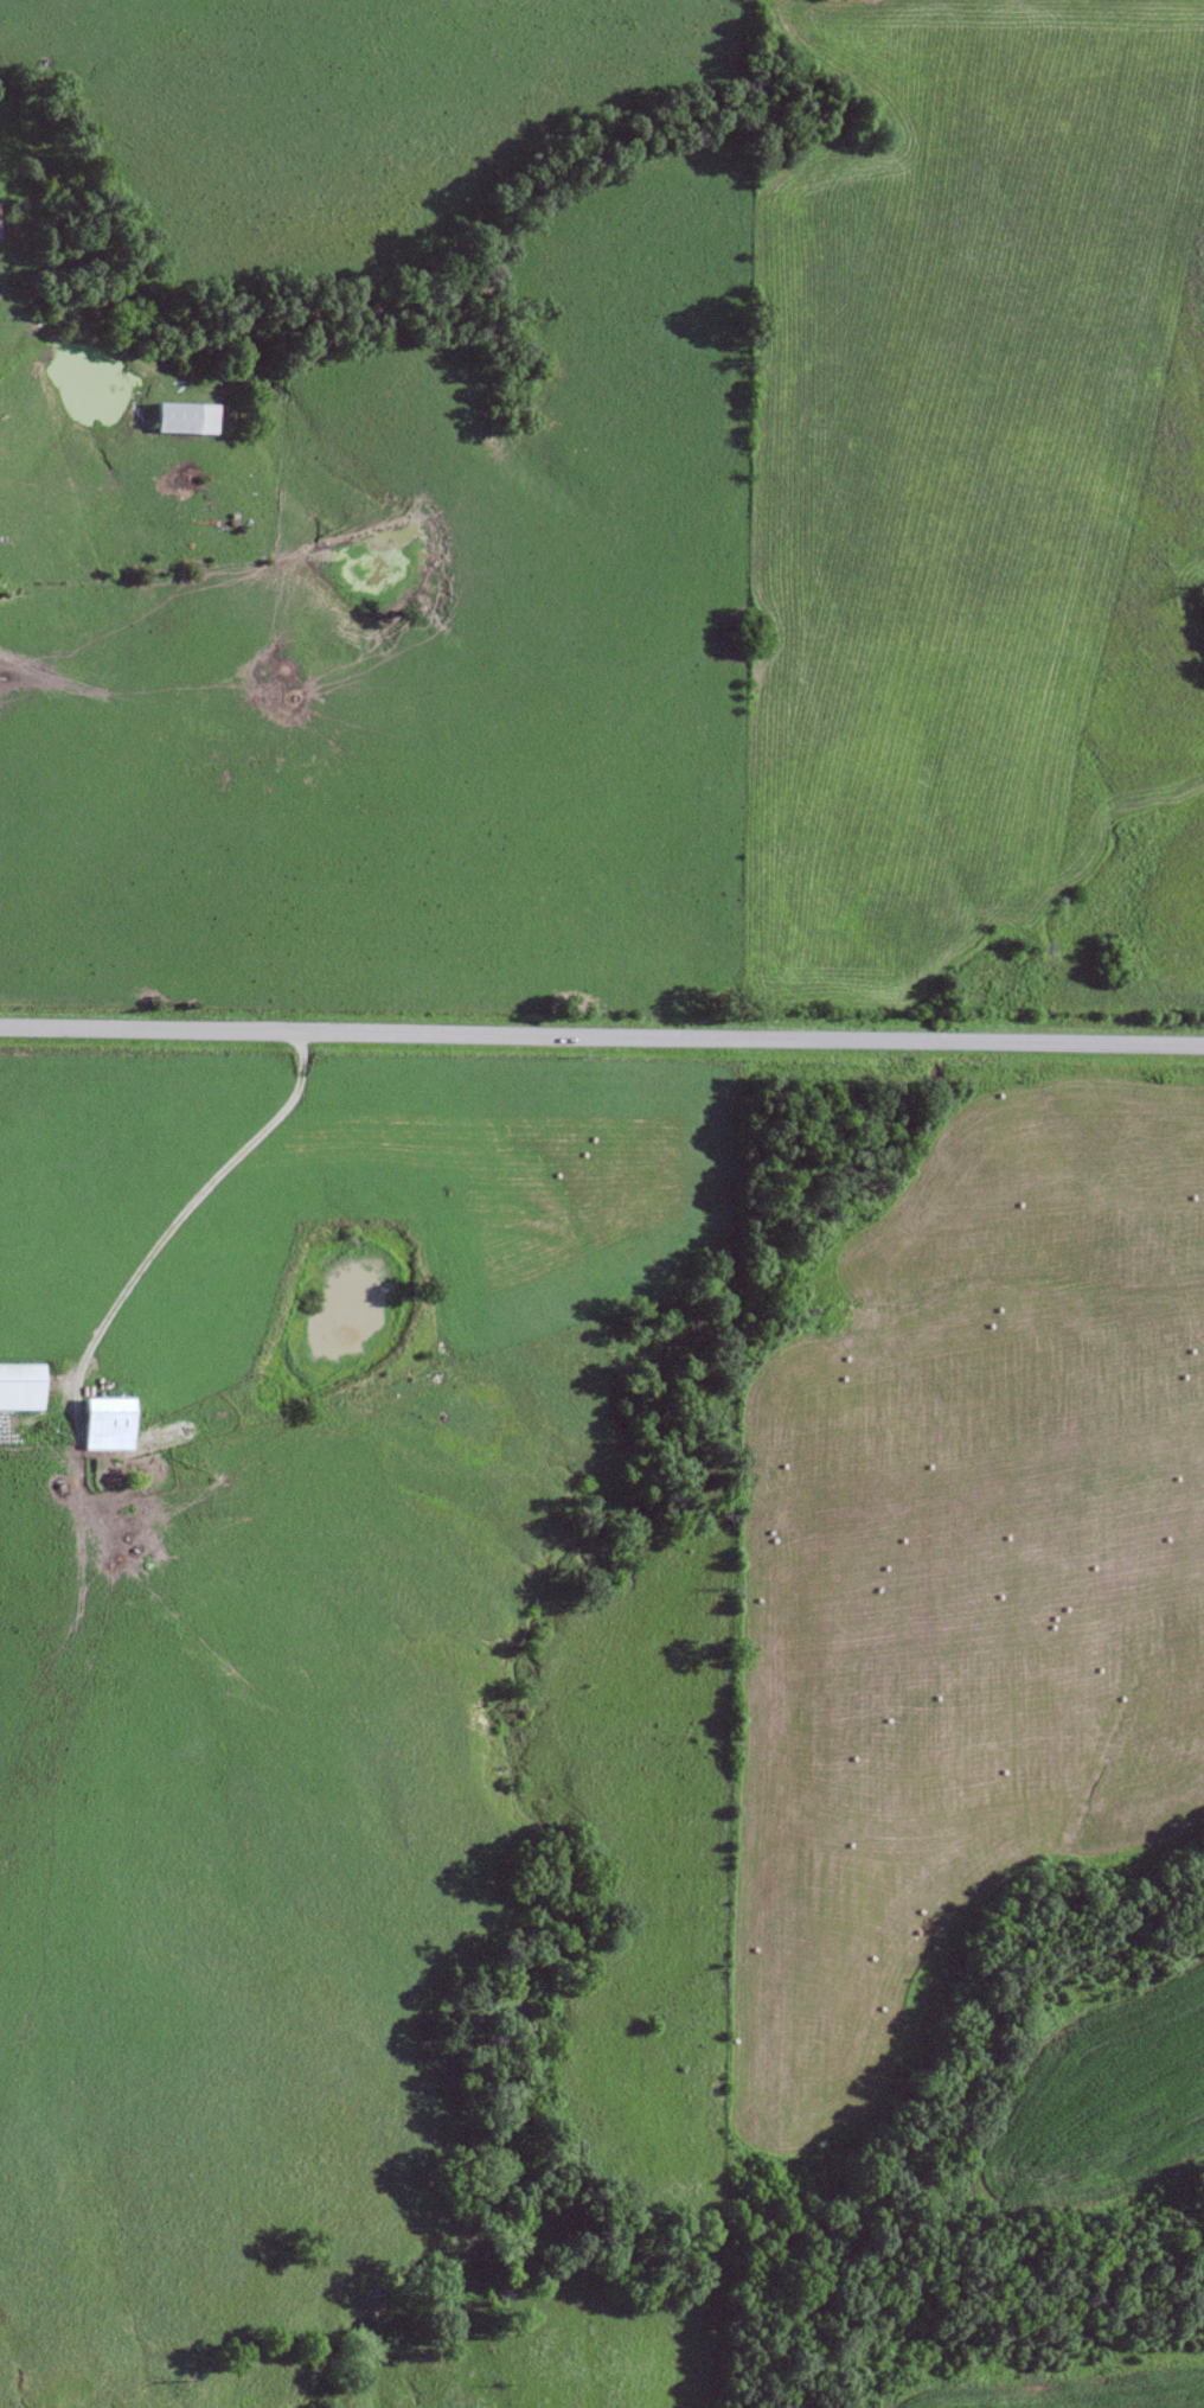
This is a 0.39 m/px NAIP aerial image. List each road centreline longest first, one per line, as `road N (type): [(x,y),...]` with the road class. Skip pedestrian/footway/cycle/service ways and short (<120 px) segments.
road 1 (secondary): [(1203,1047),(0,1028)]

